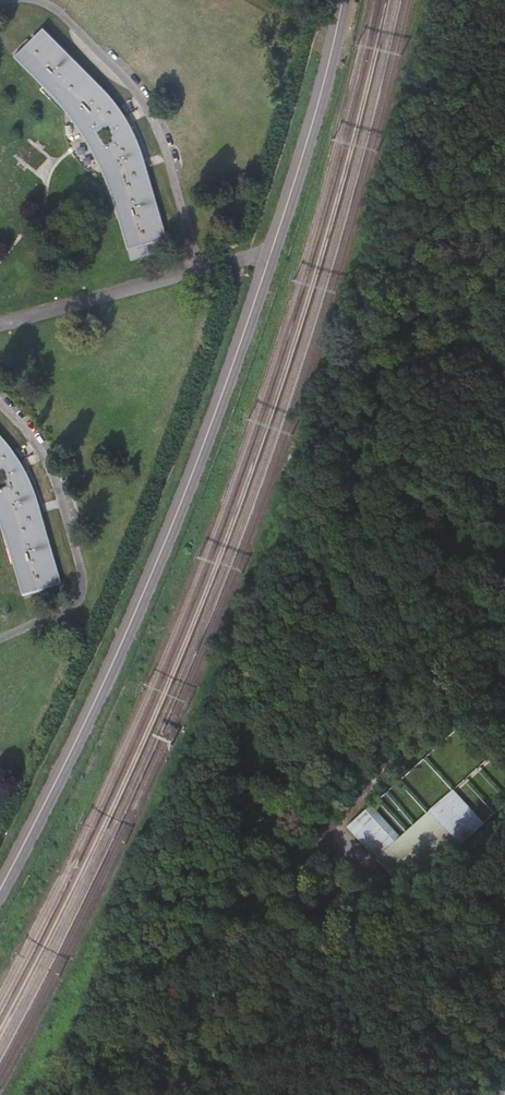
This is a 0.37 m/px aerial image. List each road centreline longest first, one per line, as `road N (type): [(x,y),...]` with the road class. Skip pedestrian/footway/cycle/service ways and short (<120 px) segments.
road 1 (secondary): [(340,15),(297,166),(197,450),(139,596),(0,882)]

